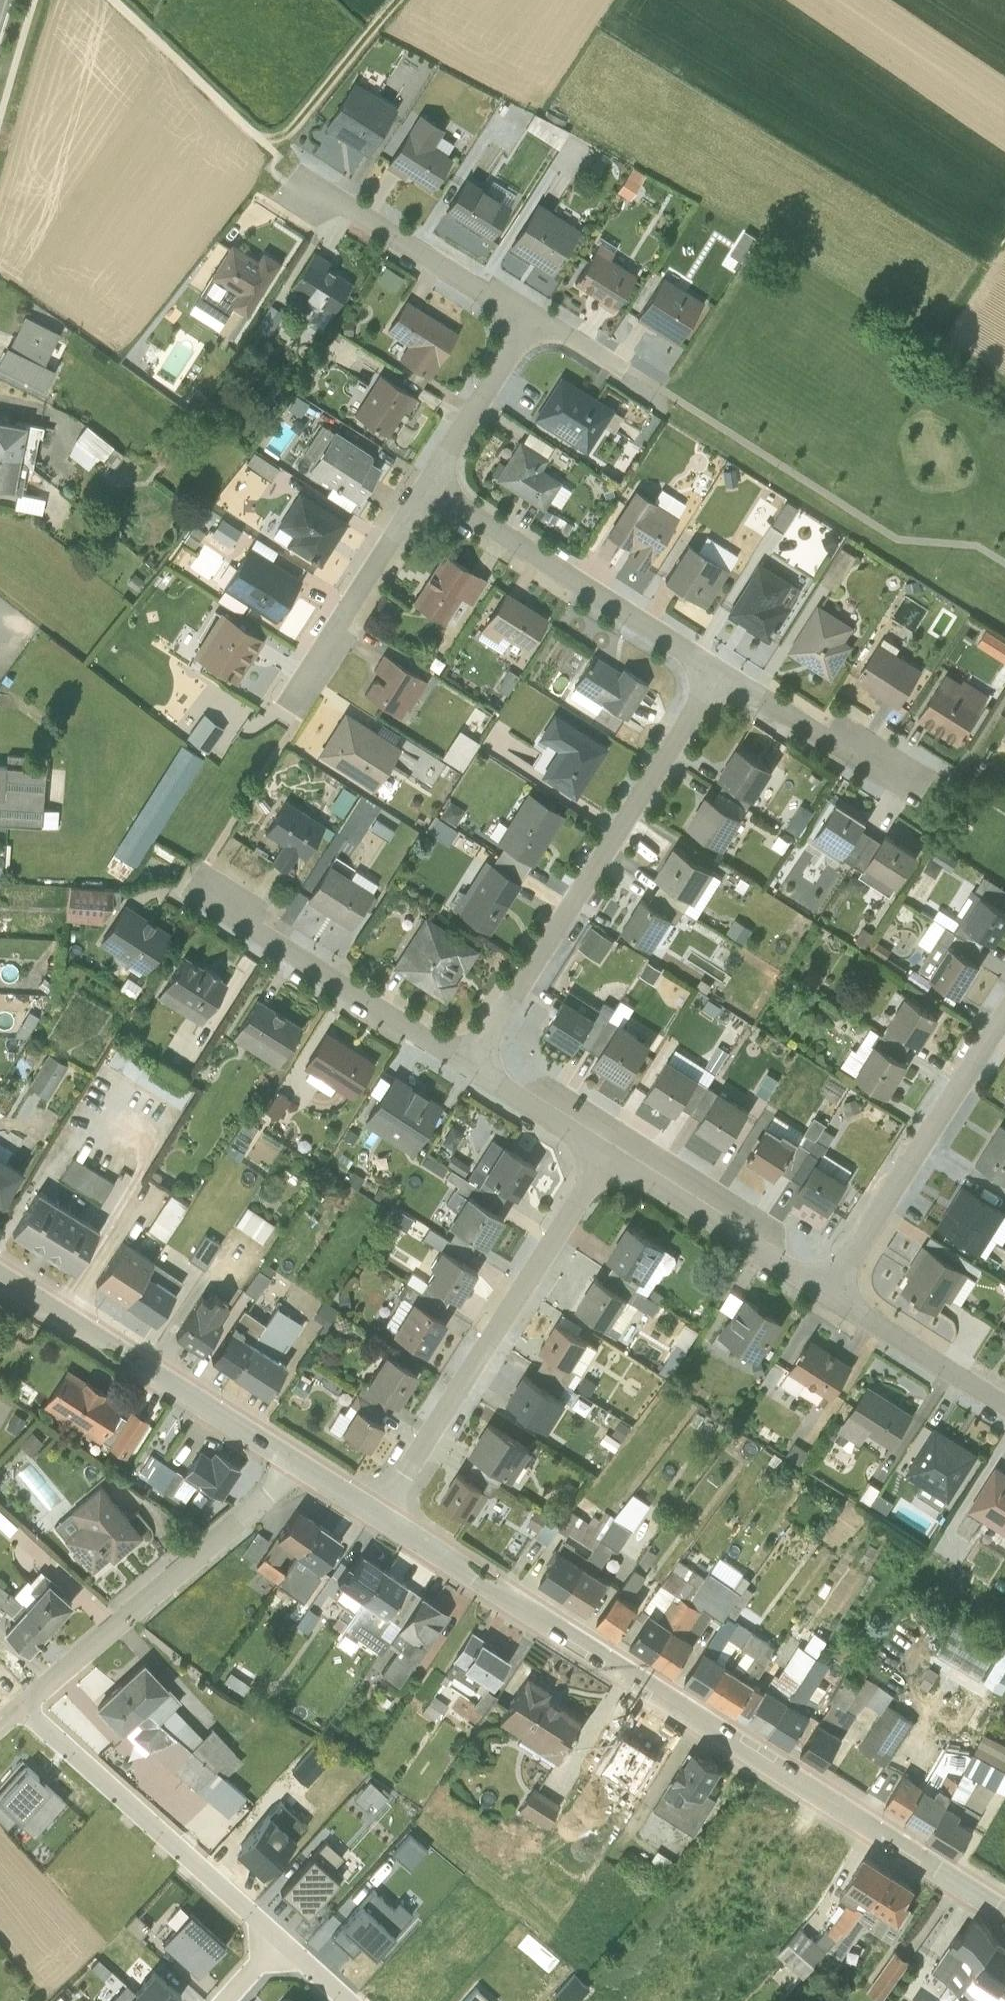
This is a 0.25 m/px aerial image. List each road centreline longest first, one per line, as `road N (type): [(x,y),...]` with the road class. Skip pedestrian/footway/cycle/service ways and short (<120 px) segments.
road 1 (residential): [(1004,1915),(381,1513)]
road 2 (residential): [(470,1064),(722,672)]
road 3 (residential): [(381,1513),(606,1153)]
road 4 (residential): [(300,1466),(22,1708)]
road 5 (residential): [(300,1466),(0,1276)]
road 6 (residential): [(722,672),(429,489)]
road 7 (residential): [(278,1939),(22,1708)]
road 8 (residential): [(826,1292),(1004,1010)]
road 9 (residential): [(214,892),(258,933),(470,1064)]
road 10 (residential): [(606,1153),(826,1292)]
road 11 (residential): [(530,316),(344,207),(303,193)]
road 12 (residential): [(290,705),(429,489)]
road 13 (residential): [(906,775),(722,672)]
road 14 (residential): [(826,1292),(1004,1405)]
road 15 (residential): [(429,489),(530,316)]
road 16 (residential): [(470,1064),(606,1153)]

